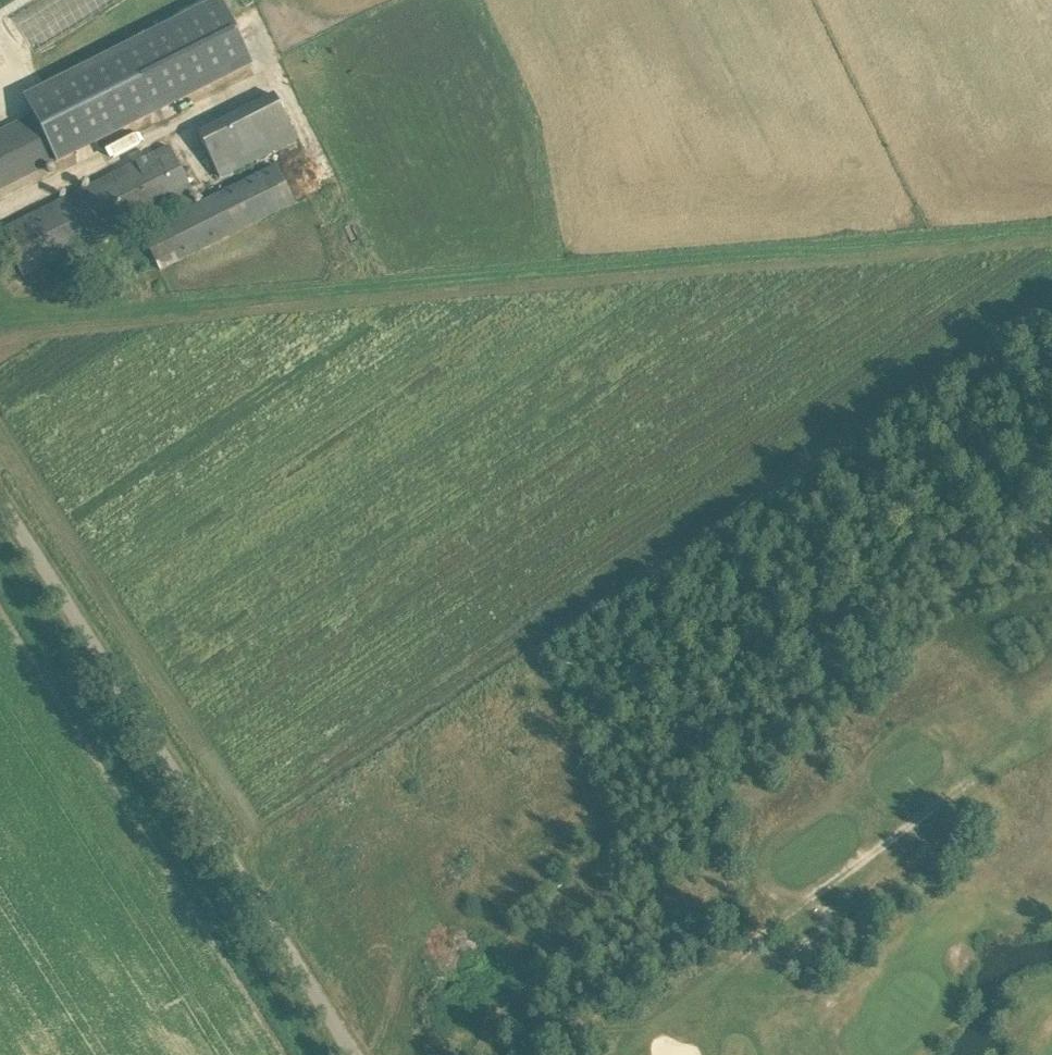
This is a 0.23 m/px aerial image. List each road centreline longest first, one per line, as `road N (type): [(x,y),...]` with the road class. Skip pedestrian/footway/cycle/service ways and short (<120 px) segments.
road 1 (unclassified): [(356,1054),(0,499)]

